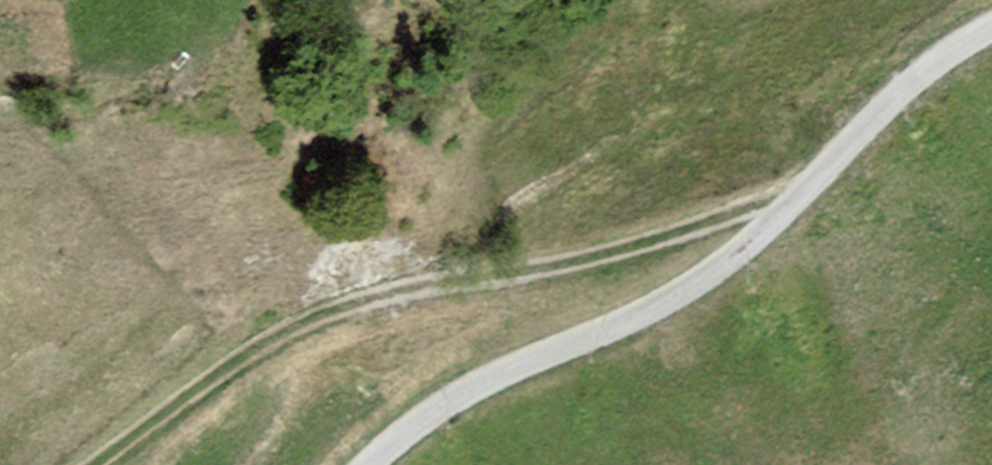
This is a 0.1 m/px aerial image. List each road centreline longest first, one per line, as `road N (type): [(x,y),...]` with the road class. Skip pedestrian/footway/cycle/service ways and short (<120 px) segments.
road 1 (track): [(813,191),(593,263),(406,293),(242,357),(94,464)]
road 2 (track): [(991,39),(950,56),(813,191),(636,321),(475,389),(383,464)]

